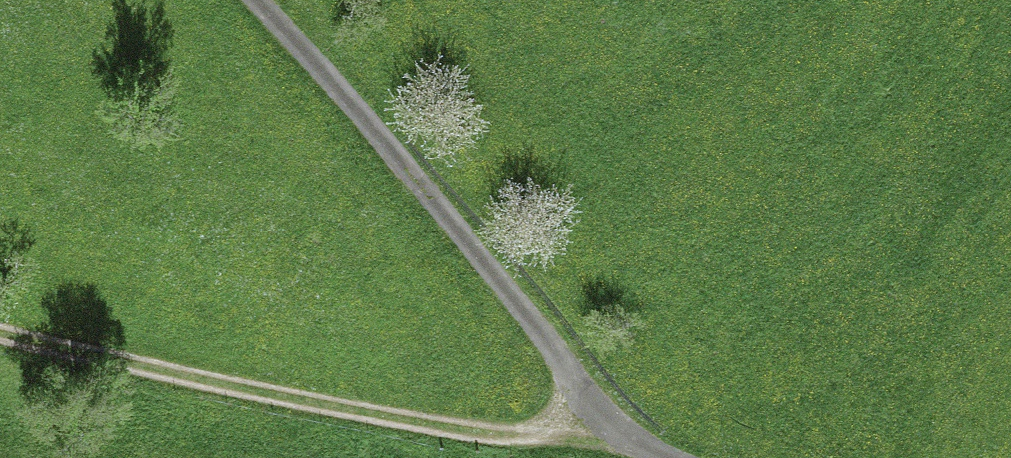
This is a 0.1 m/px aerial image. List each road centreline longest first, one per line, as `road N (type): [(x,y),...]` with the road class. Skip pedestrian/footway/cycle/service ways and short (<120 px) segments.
road 1 (track): [(603,421),(559,433),(483,433),(0,336)]
road 2 (track): [(253,0),(377,136),(603,421)]

